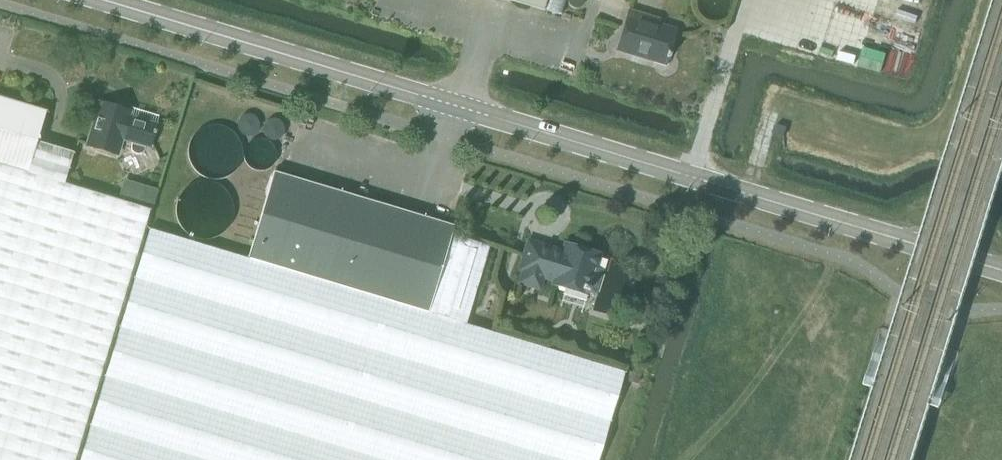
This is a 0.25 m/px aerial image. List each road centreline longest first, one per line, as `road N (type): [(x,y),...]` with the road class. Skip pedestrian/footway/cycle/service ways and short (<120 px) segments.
road 1 (tertiary): [(1001,268),(113,0)]

